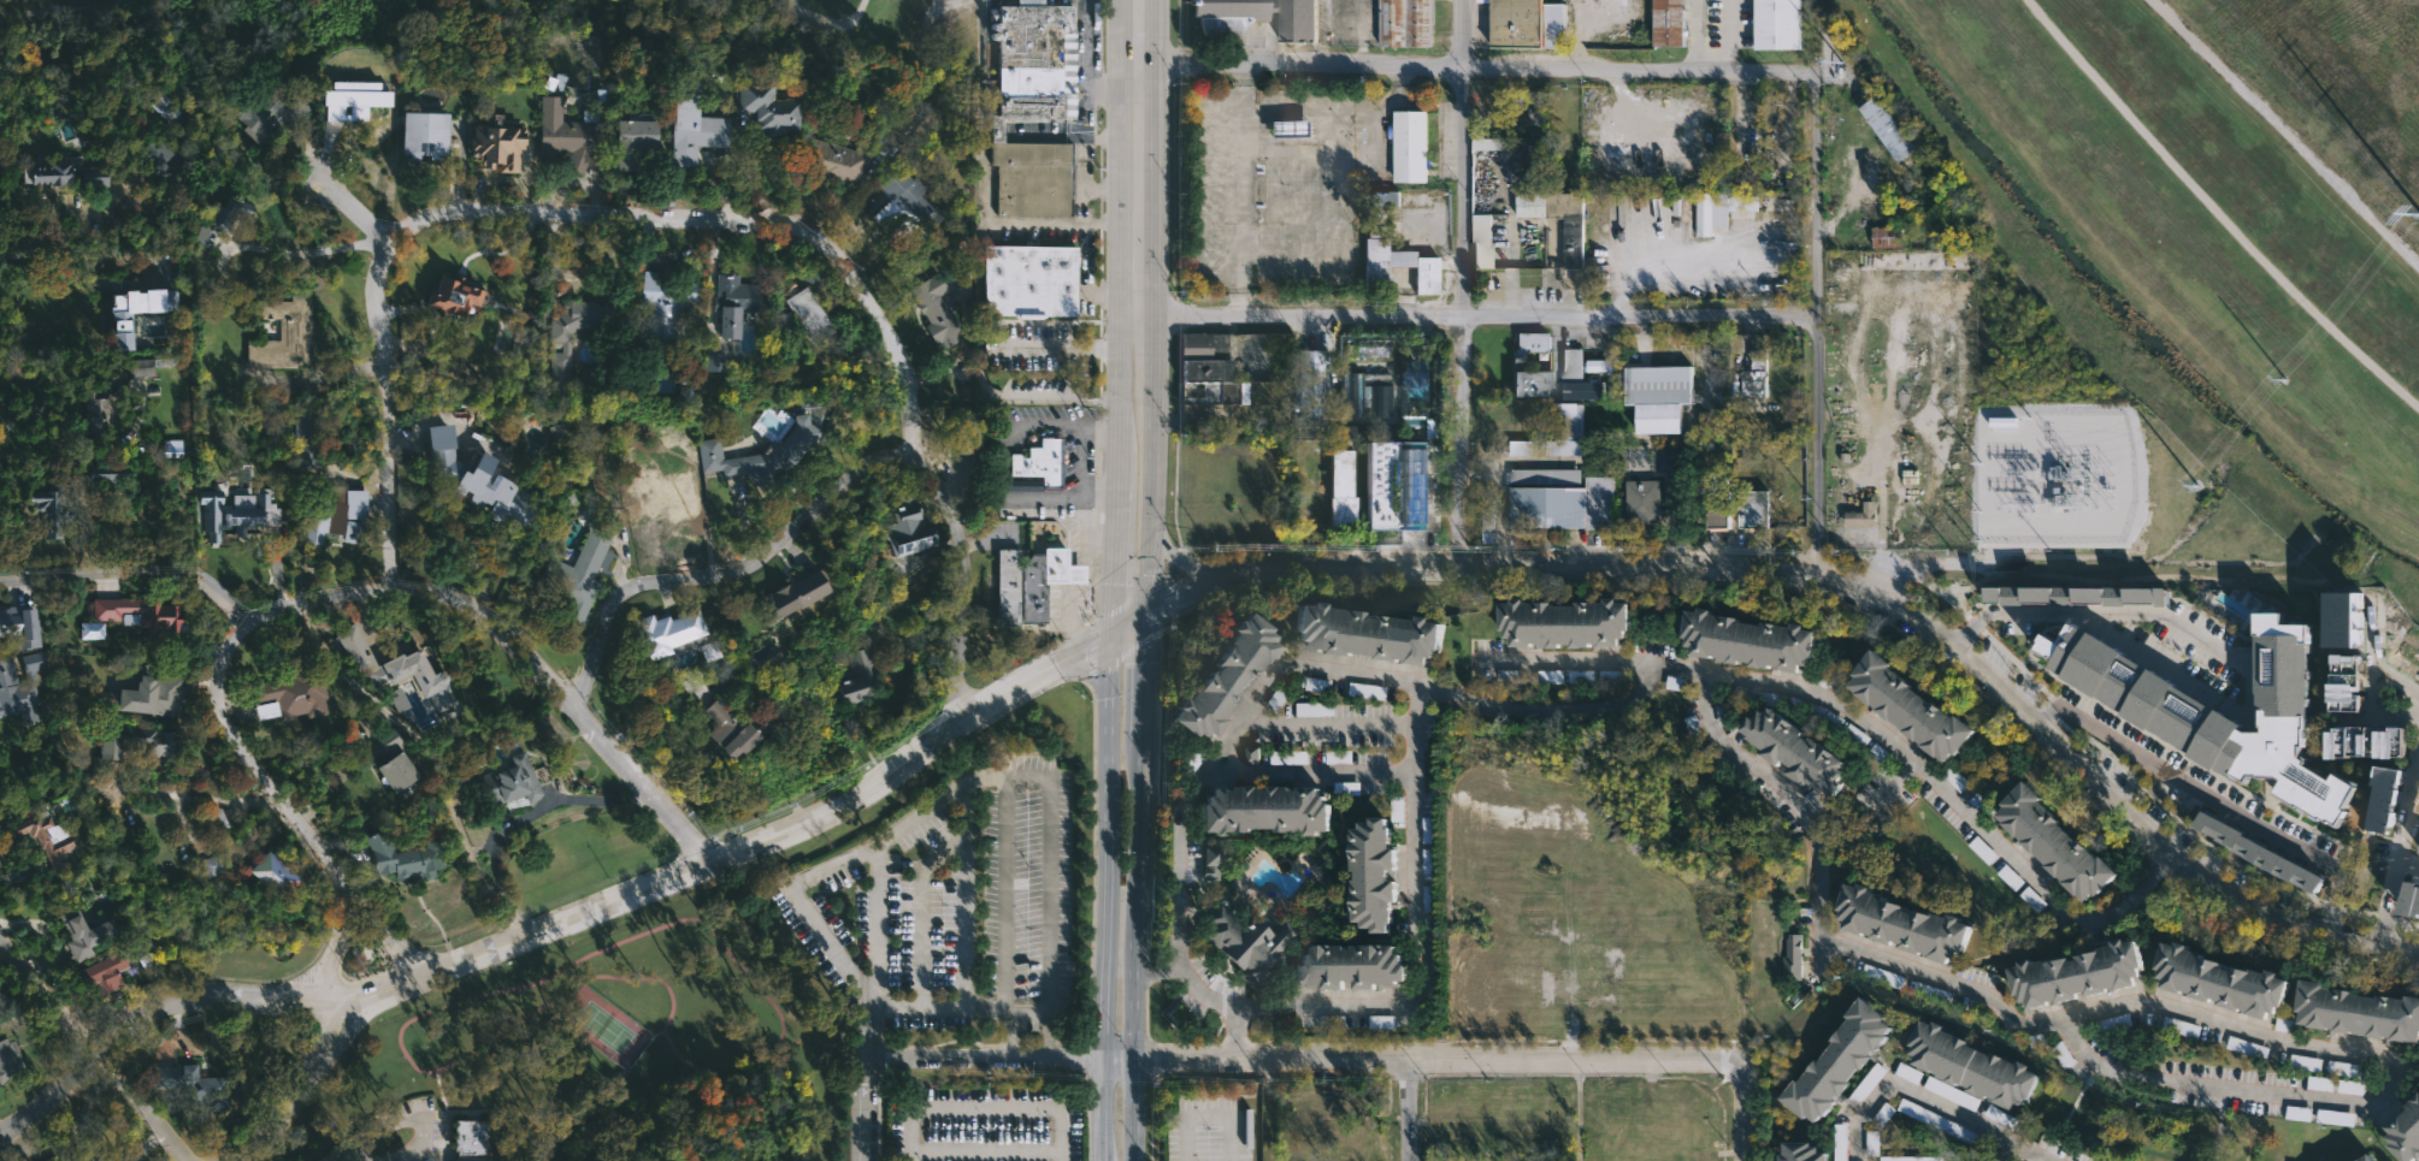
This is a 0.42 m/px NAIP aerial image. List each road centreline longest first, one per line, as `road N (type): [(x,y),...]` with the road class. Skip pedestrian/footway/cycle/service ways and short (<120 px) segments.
road 1 (tertiary): [(1222,574),(1274,567),(1772,569),(1821,580),(1922,620),(1972,659),(2144,834),(2230,898),(2285,924),(2418,963)]
road 2 (residential): [(902,456),(915,420),(901,349),(866,292),(814,233),(486,208),(442,213),(393,242),(376,291),(390,590)]
road 3 (tertiary): [(1107,635),(955,725),(830,816),(350,1002)]
road 4 (residential): [(1138,66),(1821,75)]
road 5 (residential): [(1138,319),(1818,315)]
road 6 (residential): [(1134,1060),(1405,1067),(1744,1062)]
road 7 (residential): [(1821,580),(1817,0)]
road 8 (residential): [(1465,568),(1469,0)]
road 9 (track): [(2418,406),(2250,245),(2031,0)]
road 10 (residential): [(1954,645),(1995,611),(2083,611),(2155,611),(2246,664),(2246,711),(2083,611)]
road 11 (secondary): [(1107,635),(1100,1160)]
road 12 (residential): [(902,456),(868,461),(766,558),(720,577),(639,585),(619,600),(578,709)]
road 13 (residential): [(710,861),(521,648),(458,599),(390,590)]
road 14 (secondary): [(1134,1160),(1139,730)]
road 15 (residential): [(315,1001),(340,931),(341,895),(324,858),(237,750),(223,717),(217,687),(223,661),(246,629)]
road 16 (residential): [(350,1002),(207,994),(164,1001),(52,1098),(0,1130)]
road 17 (track): [(2418,264),(2154,0)]
road 18 (secondary): [(1138,319),(1138,0)]
road 19 (residential): [(189,1160),(0,937)]
road 20 (residential): [(955,725),(962,543),(937,481),(902,456)]
road 21 (residential): [(246,629),(217,598),(165,573),(0,583)]
road 22 (residential): [(1101,1059),(865,1055)]
road 23 (secondary): [(1145,580),(1152,386)]
road 24 (tertiary): [(251,1160),(350,1002)]
road 25 (secondary): [(1138,319),(1119,346),(1113,490)]
road 26 (residential): [(324,858),(427,978)]
road 27 (residential): [(390,590),(279,610),(246,629)]
road 28 (residential): [(128,174),(108,203),(92,212),(0,213)]
road 29 (secondary): [(1113,490),(1107,635)]
road 30 (residential): [(393,242),(295,160)]

